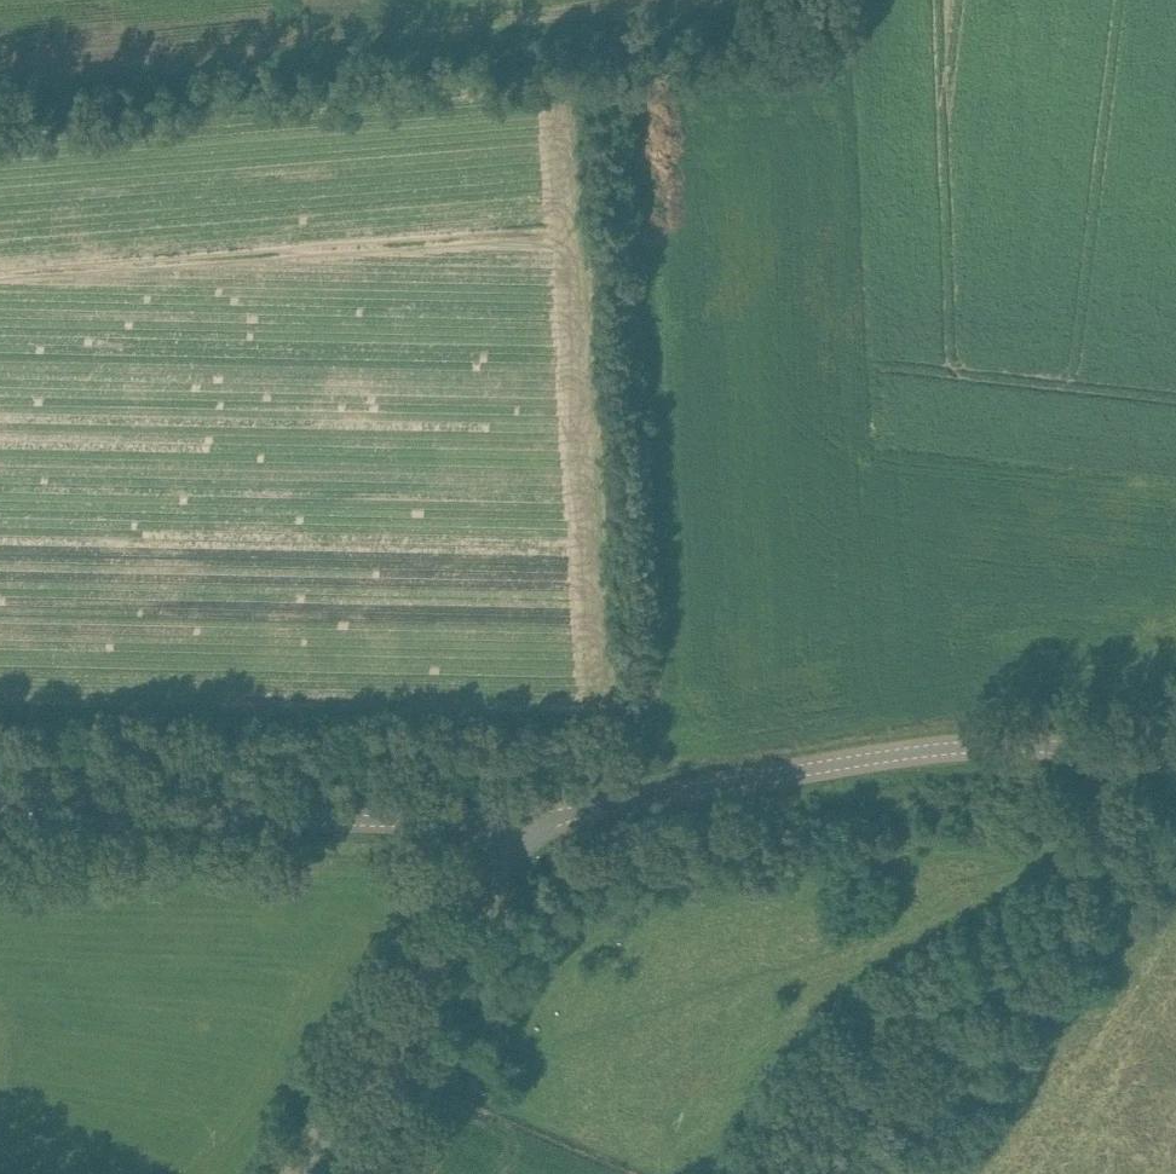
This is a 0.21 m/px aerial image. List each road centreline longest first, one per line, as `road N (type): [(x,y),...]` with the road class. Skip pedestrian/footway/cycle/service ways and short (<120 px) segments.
road 1 (unclassified): [(516,820),(947,748),(1083,748),(1175,764)]
road 2 (unclassified): [(516,820),(0,807)]
road 3 (unclassified): [(296,1173),(500,872),(517,838),(516,820)]

